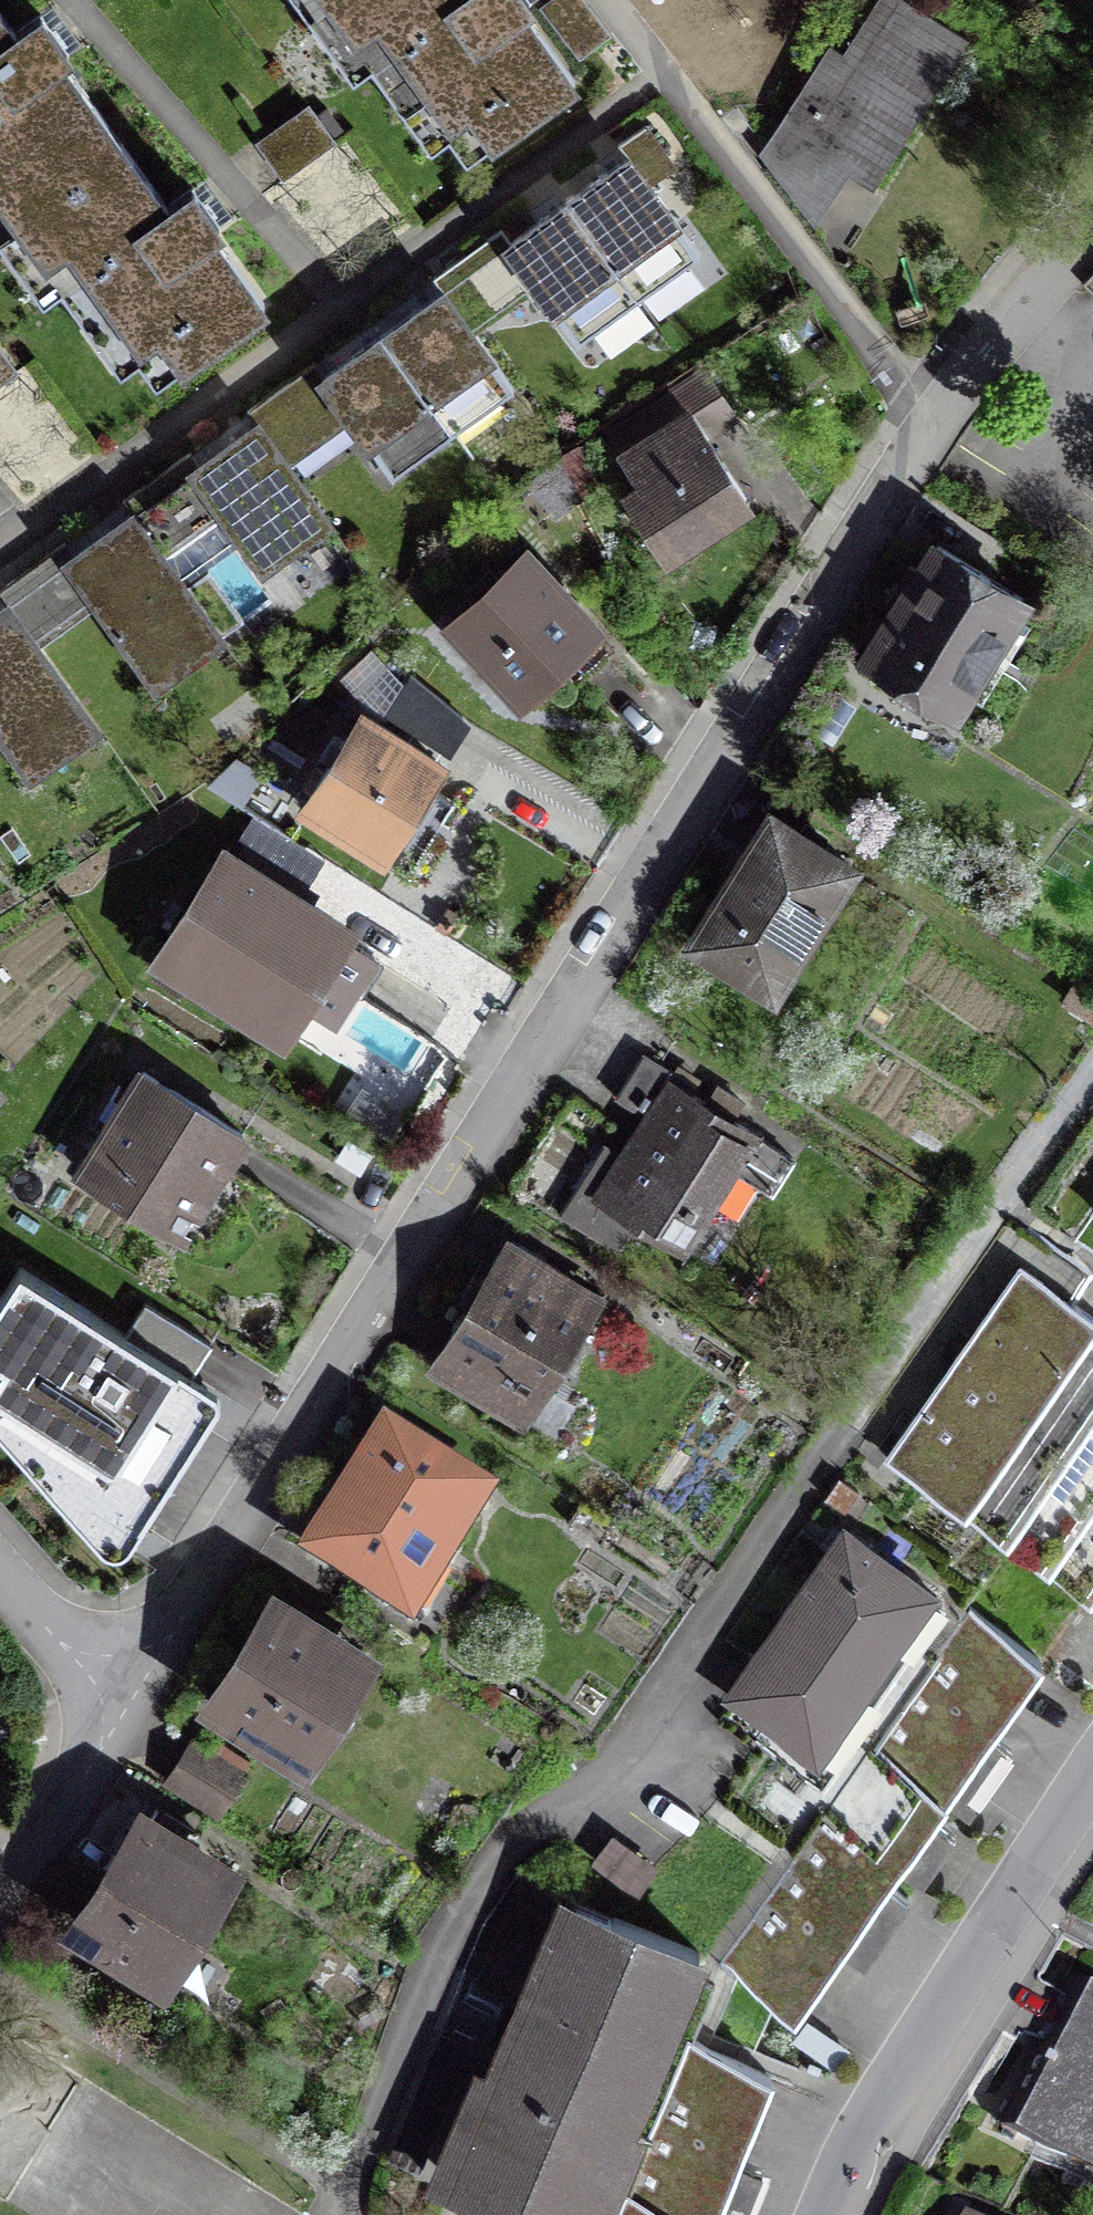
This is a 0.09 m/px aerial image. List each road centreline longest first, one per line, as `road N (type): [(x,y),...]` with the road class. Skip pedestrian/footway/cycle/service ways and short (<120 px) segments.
road 1 (residential): [(126,1714),(934,419),(1092,236)]
road 2 (residential): [(350,2214),(447,1934),(512,1838),(623,1758),(1092,1070)]
road 3 (tertiary): [(1092,1786),(1041,1851),(886,2112),(839,2214)]
road 4 (residential): [(0,1914),(126,1714)]
road 5 (residential): [(0,1568),(126,1714)]

